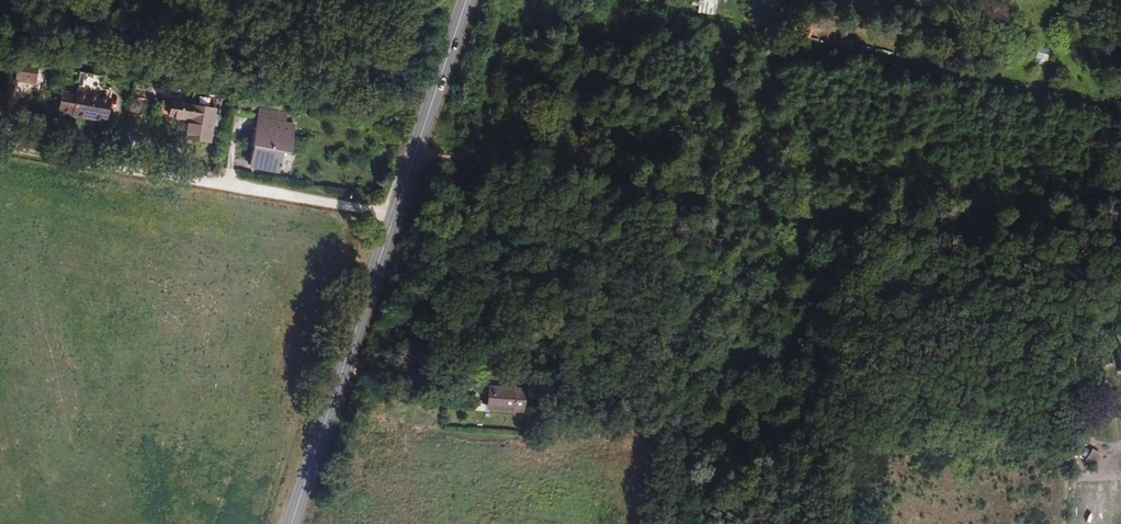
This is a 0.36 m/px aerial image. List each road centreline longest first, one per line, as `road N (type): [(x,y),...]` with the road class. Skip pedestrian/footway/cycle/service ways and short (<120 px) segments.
road 1 (unclassified): [(0,147),(397,215)]
road 2 (secondary): [(397,215),(290,523)]
road 3 (secondary): [(468,0),(397,215)]

